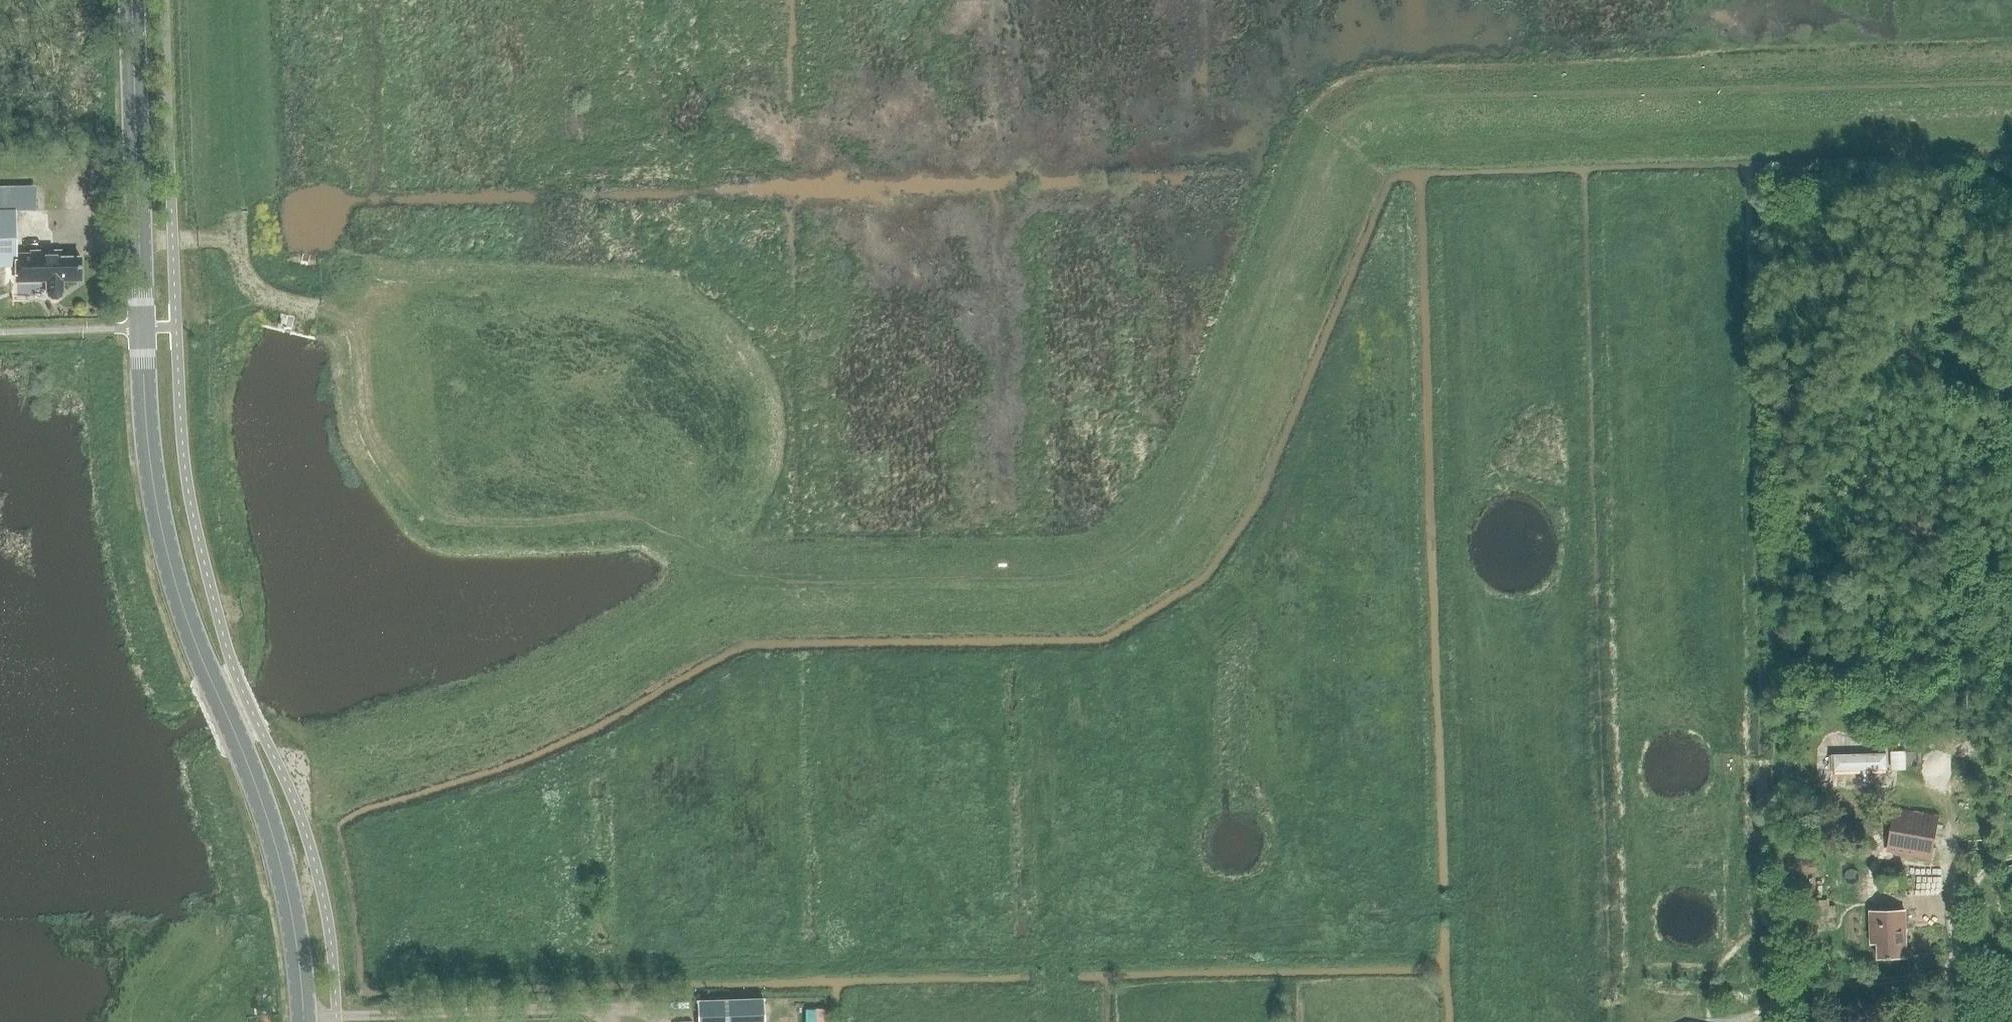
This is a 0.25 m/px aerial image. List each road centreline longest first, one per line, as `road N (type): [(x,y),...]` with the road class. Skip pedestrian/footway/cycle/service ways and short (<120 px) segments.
road 1 (primary): [(131,0),(148,466),(182,608),(275,842),(304,1021)]

